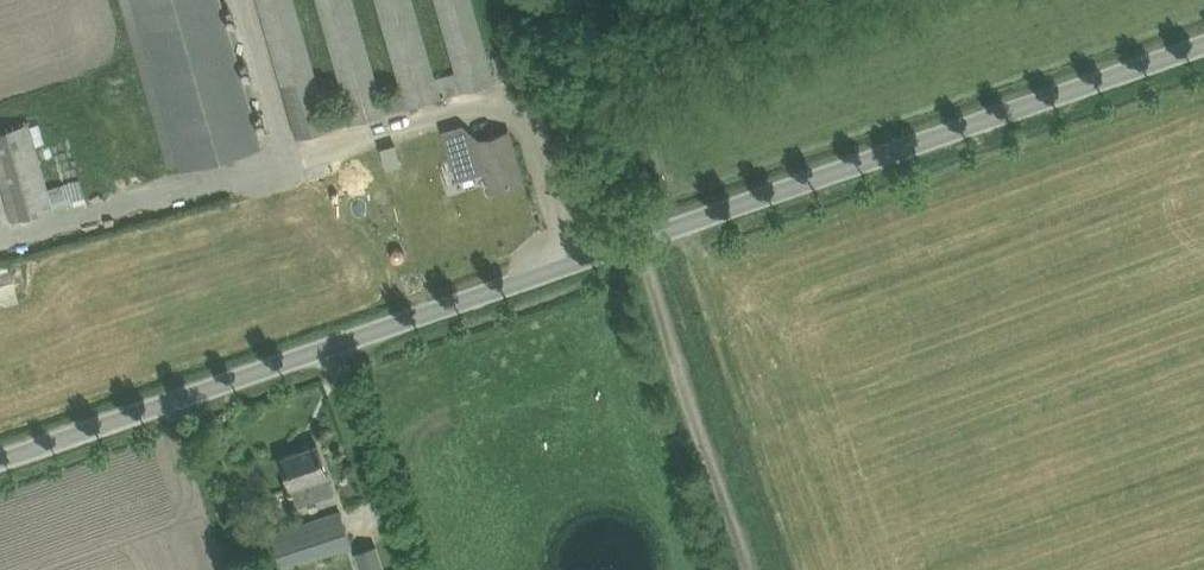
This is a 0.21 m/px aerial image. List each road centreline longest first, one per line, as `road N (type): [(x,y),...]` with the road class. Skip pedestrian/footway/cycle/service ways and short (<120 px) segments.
road 1 (unclassified): [(0,463),(1203,42)]
road 2 (track): [(761,569),(646,239)]

